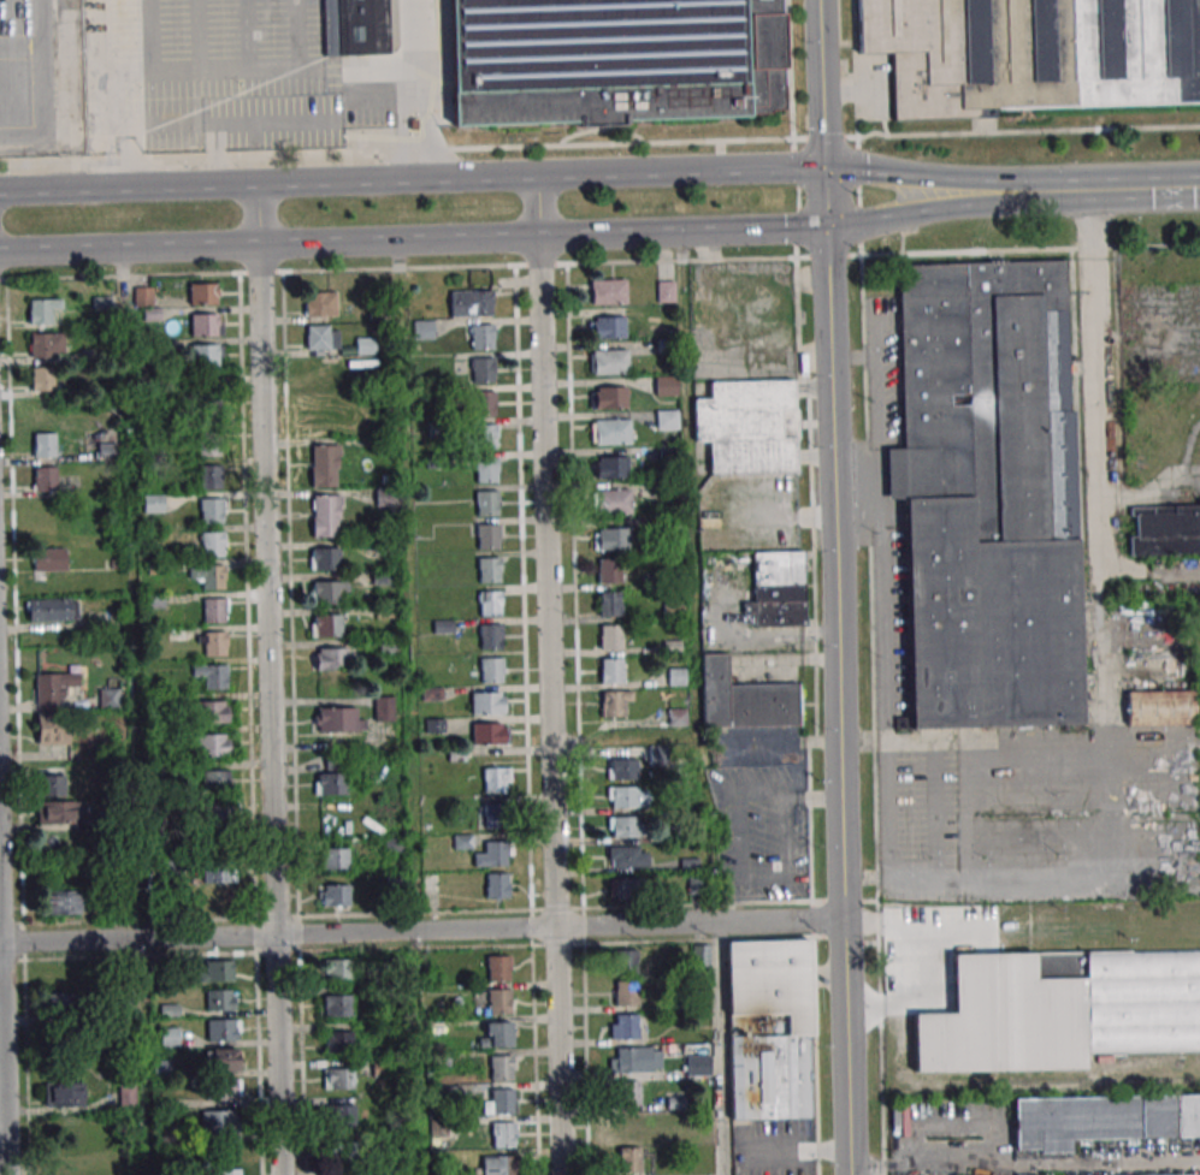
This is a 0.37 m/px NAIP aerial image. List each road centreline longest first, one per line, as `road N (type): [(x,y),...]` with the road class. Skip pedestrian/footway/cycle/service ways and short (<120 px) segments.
road 1 (tertiary): [(850,1174),(821,0)]
road 2 (secondary): [(0,253),(828,227),(1021,192)]
road 3 (residential): [(538,237),(564,1174)]
road 4 (residential): [(282,1174),(258,245)]
road 5 (residential): [(844,920),(0,944)]
road 6 (secondary): [(662,173),(0,192)]
road 7 (residential): [(1103,600),(1090,190)]
road 8 (secondary): [(1021,192),(858,168),(662,173)]
road 9 (residential): [(0,944),(6,1174)]
road 10 (secondary): [(1199,186),(1021,192)]

